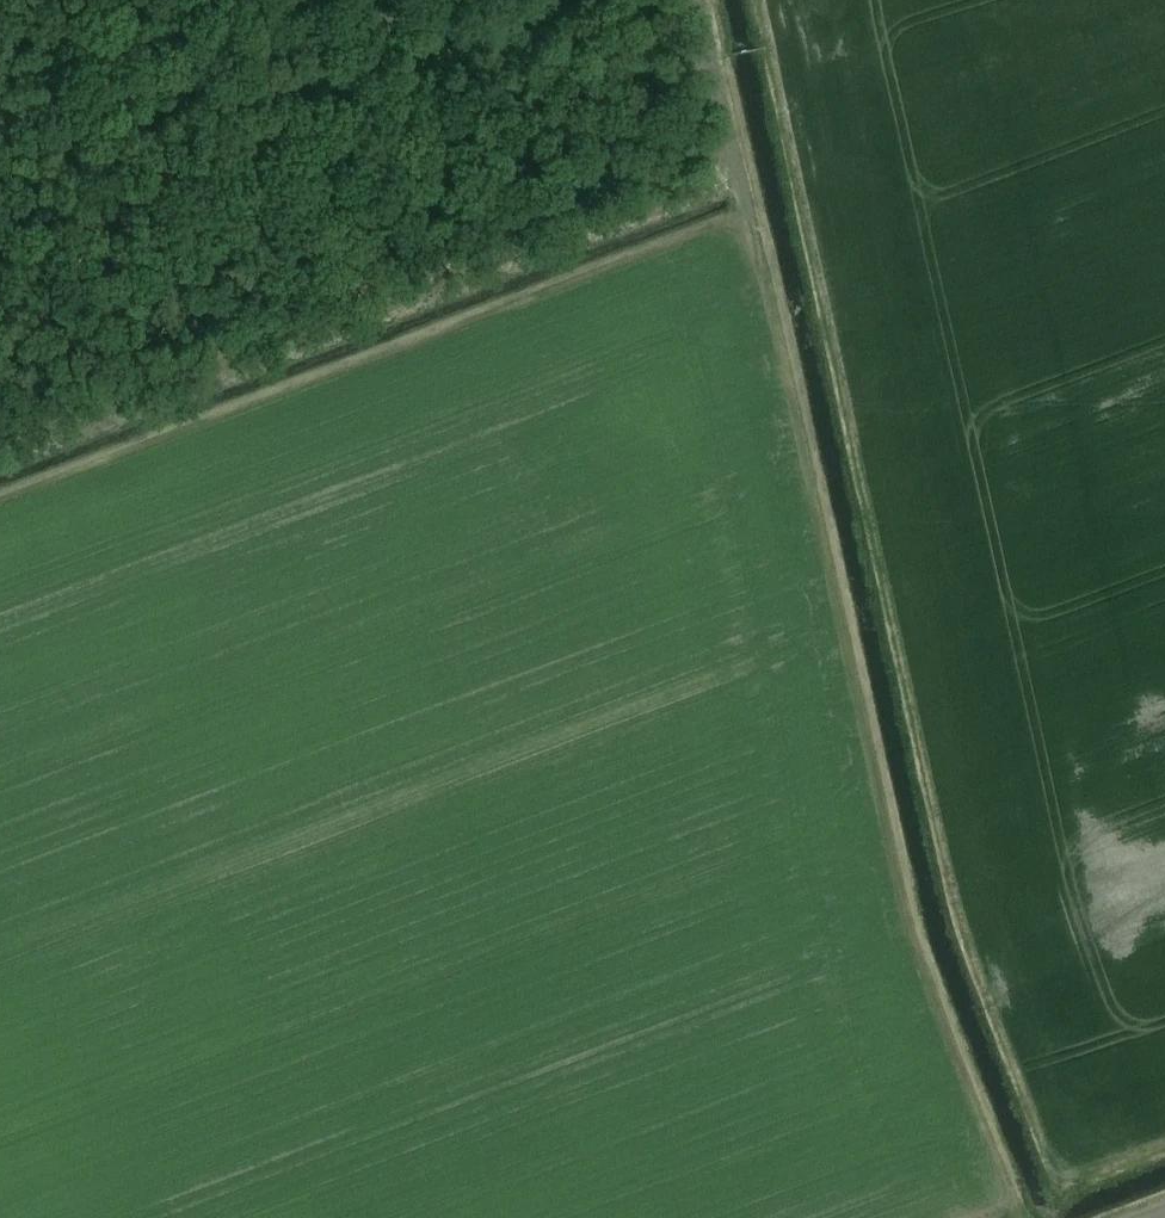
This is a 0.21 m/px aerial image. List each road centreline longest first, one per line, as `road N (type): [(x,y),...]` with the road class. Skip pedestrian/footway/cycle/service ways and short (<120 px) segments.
road 1 (unclassified): [(0,150),(549,0)]

